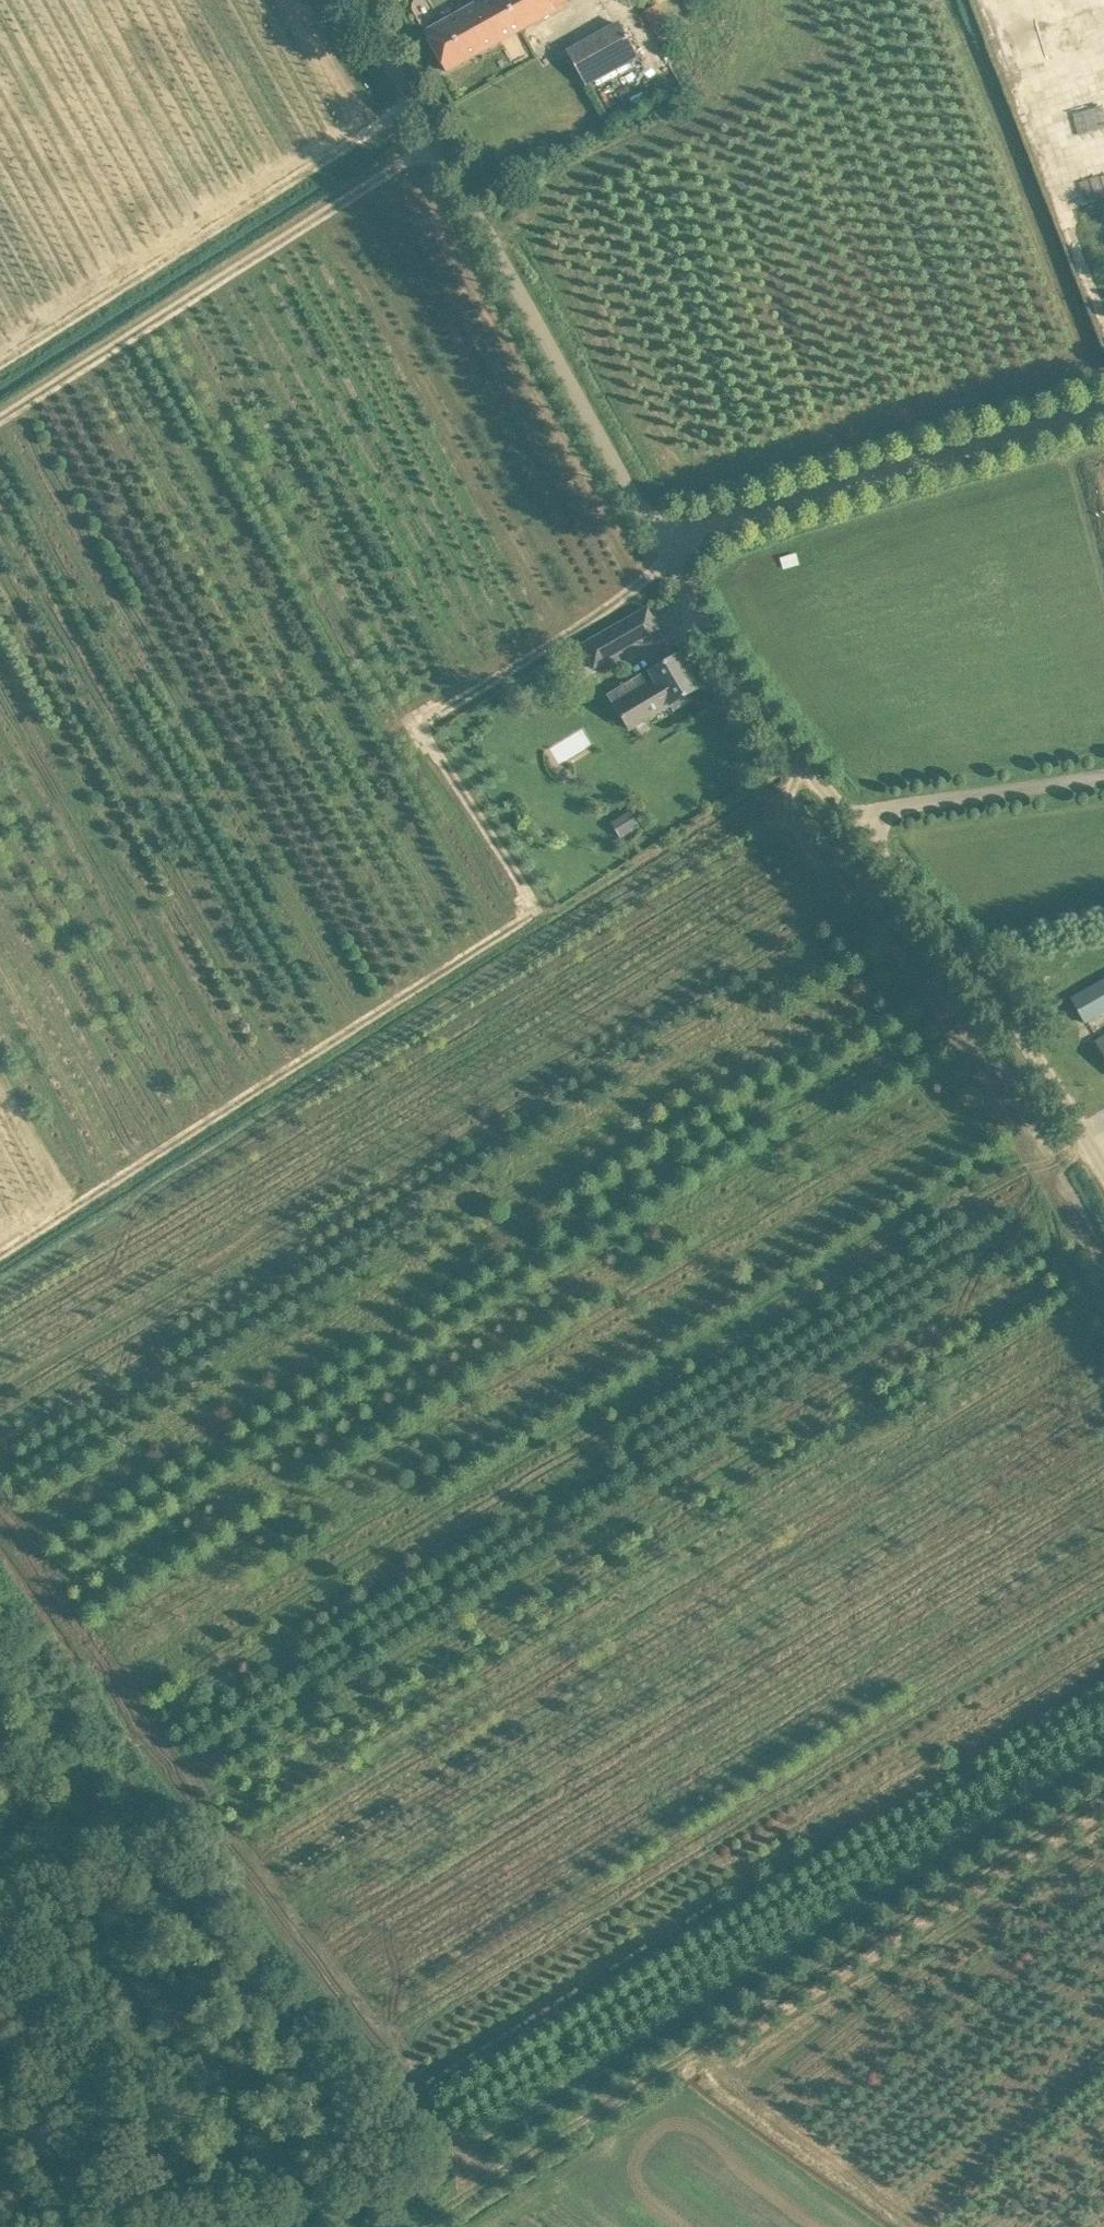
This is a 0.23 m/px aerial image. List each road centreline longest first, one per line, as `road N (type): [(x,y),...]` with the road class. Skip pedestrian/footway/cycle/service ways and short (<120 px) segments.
road 1 (track): [(0,1252),(401,992),(583,885),(601,846),(504,691),(504,676),(522,647),(647,574),(667,550)]
road 2 (track): [(1103,1790),(489,2173),(417,2226)]
road 3 (unclassified): [(1103,1170),(1000,1000),(729,666),(667,550)]
road 4 (unclassified): [(667,550),(354,0)]
road 5 (track): [(0,414),(431,138)]
road 6 (track): [(411,102),(0,363)]
road 7 (unclassified): [(667,550),(683,525),(1103,403)]
road 8 (track): [(688,2048),(929,2226)]

